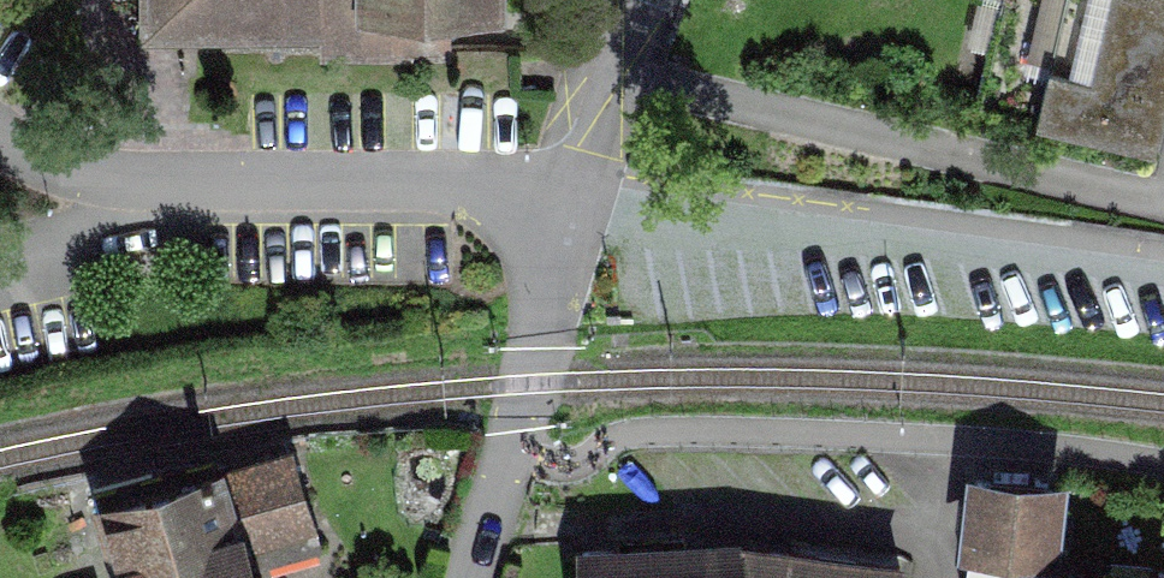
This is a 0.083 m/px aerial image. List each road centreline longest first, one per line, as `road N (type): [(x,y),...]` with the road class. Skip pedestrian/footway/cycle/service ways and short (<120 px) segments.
road 1 (residential): [(573,202),(1163,262)]
road 2 (residential): [(0,133),(67,169),(158,182),(489,191),(573,202)]
road 3 (residential): [(573,202),(530,384),(470,577)]
road 4 (residential): [(573,202),(644,0)]

